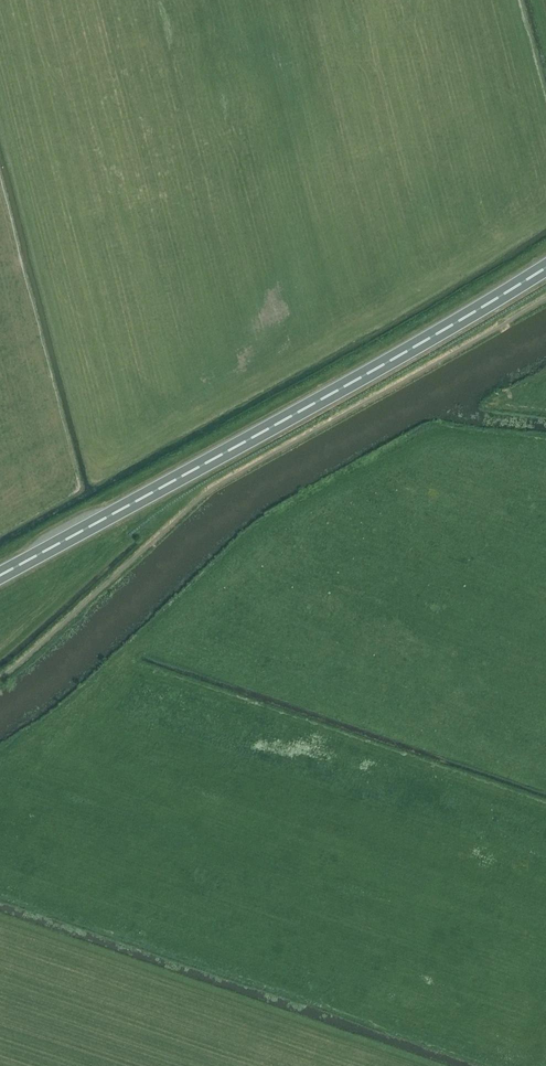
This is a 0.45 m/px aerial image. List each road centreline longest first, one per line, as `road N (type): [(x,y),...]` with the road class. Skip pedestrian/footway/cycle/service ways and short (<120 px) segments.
road 1 (trunk): [(0,575),(545,267)]

